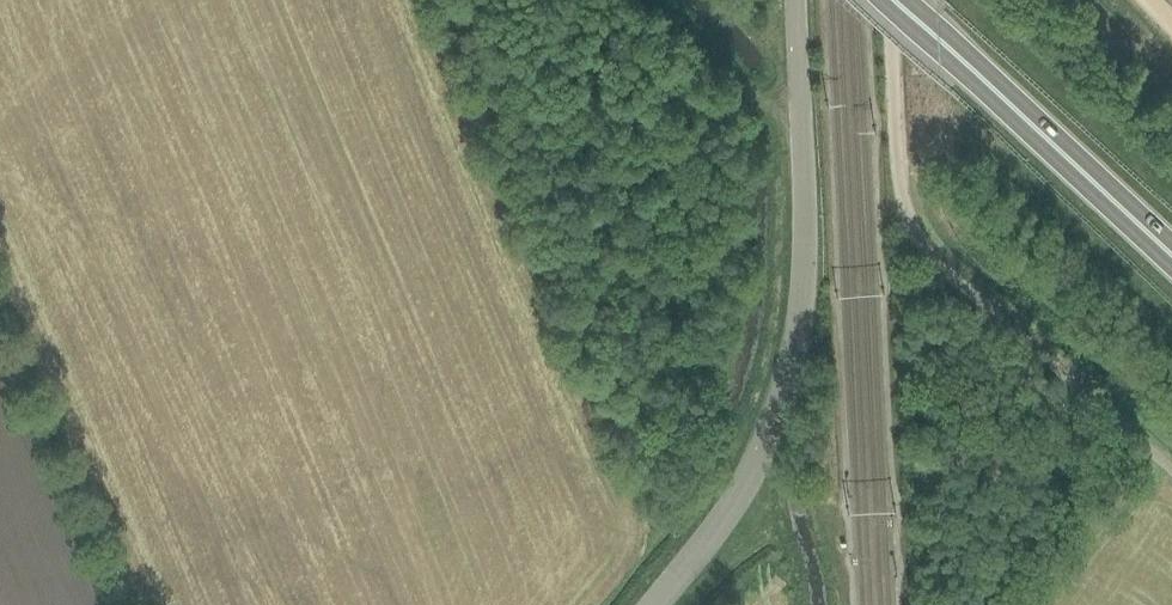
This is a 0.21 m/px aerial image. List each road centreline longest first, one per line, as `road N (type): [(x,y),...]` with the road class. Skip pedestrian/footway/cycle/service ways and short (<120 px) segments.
road 1 (unclassified): [(651,604),(759,460),(794,369),(803,286),(795,0)]
road 2 (trunk): [(1171,256),(898,0)]
road 3 (unclassified): [(954,275),(925,250),(906,208),(892,0)]

